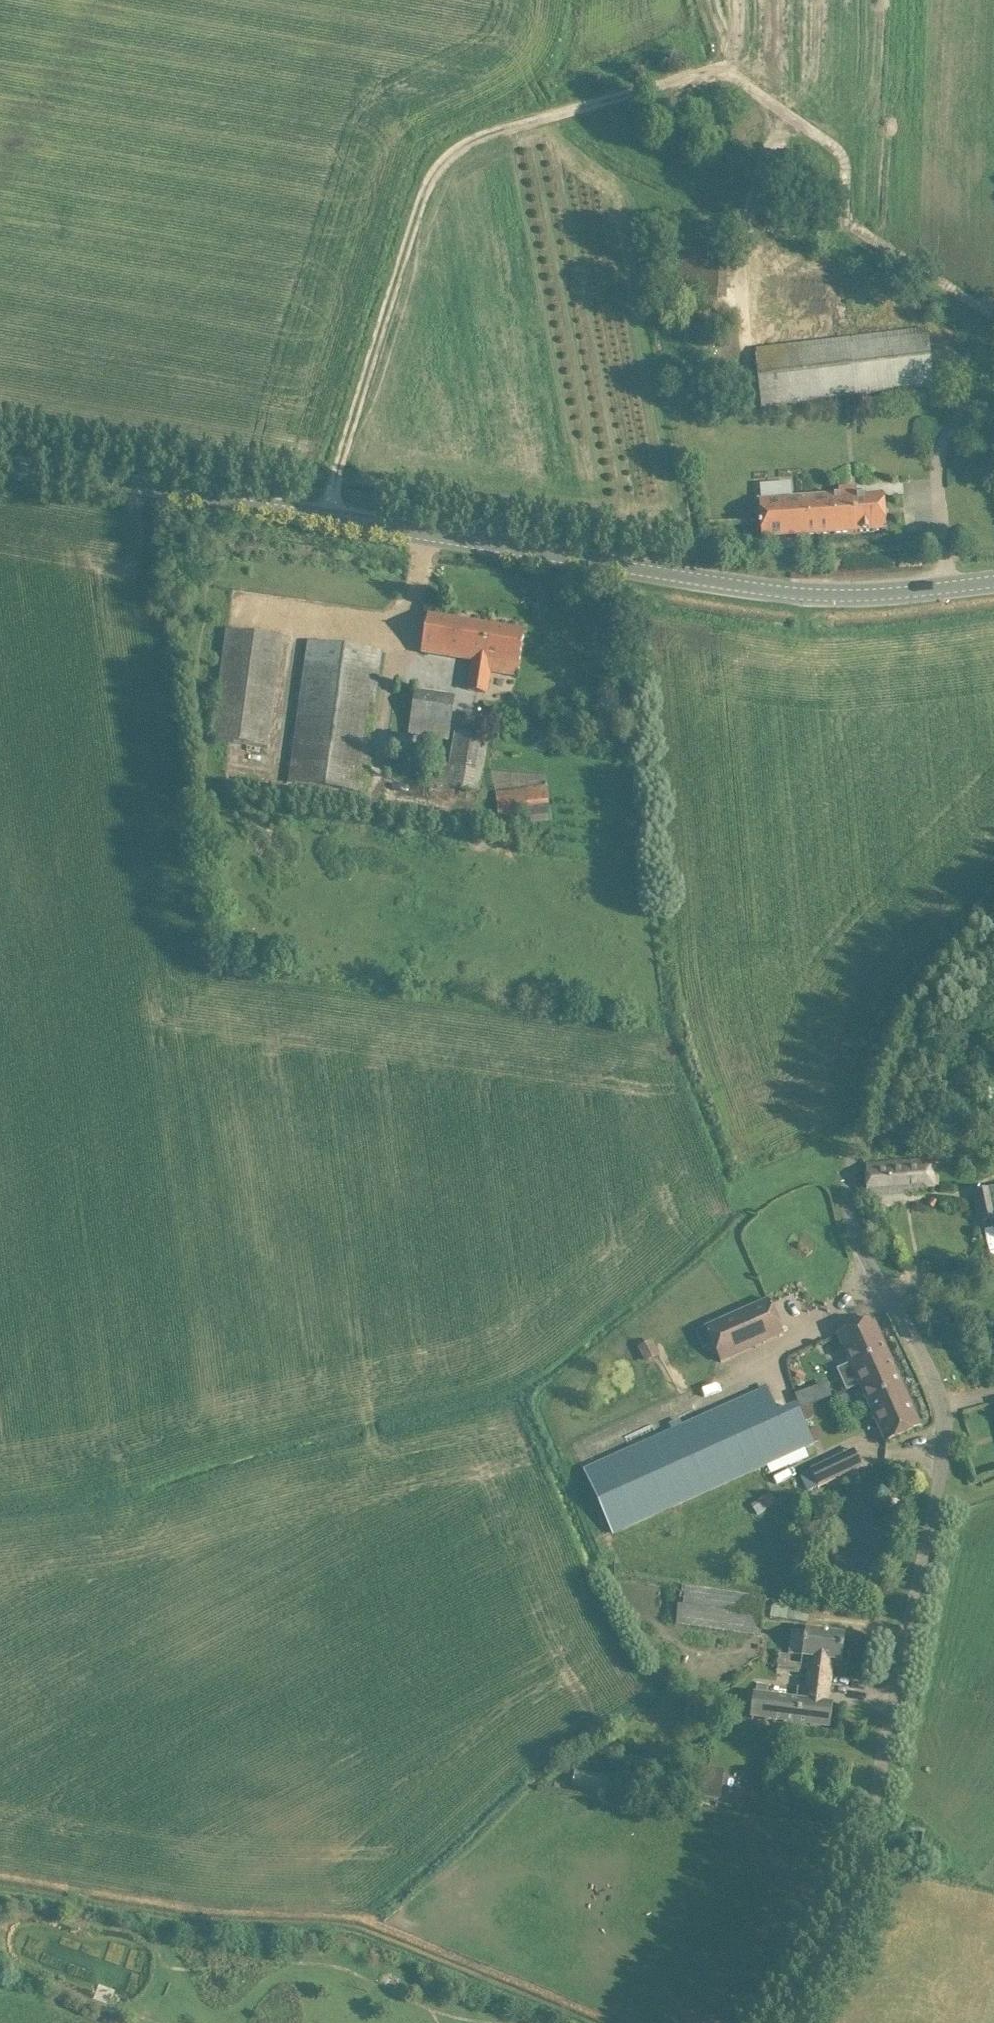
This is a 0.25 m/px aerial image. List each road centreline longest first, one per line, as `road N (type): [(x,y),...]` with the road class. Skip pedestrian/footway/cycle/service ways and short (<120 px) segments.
road 1 (unclassified): [(797,2022),(839,1943),(863,1863),(949,1467),(932,1392),(860,1249),(846,1165),(888,1044),(993,922)]
road 2 (tertiary): [(993,586),(824,597),(747,594),(0,468)]

